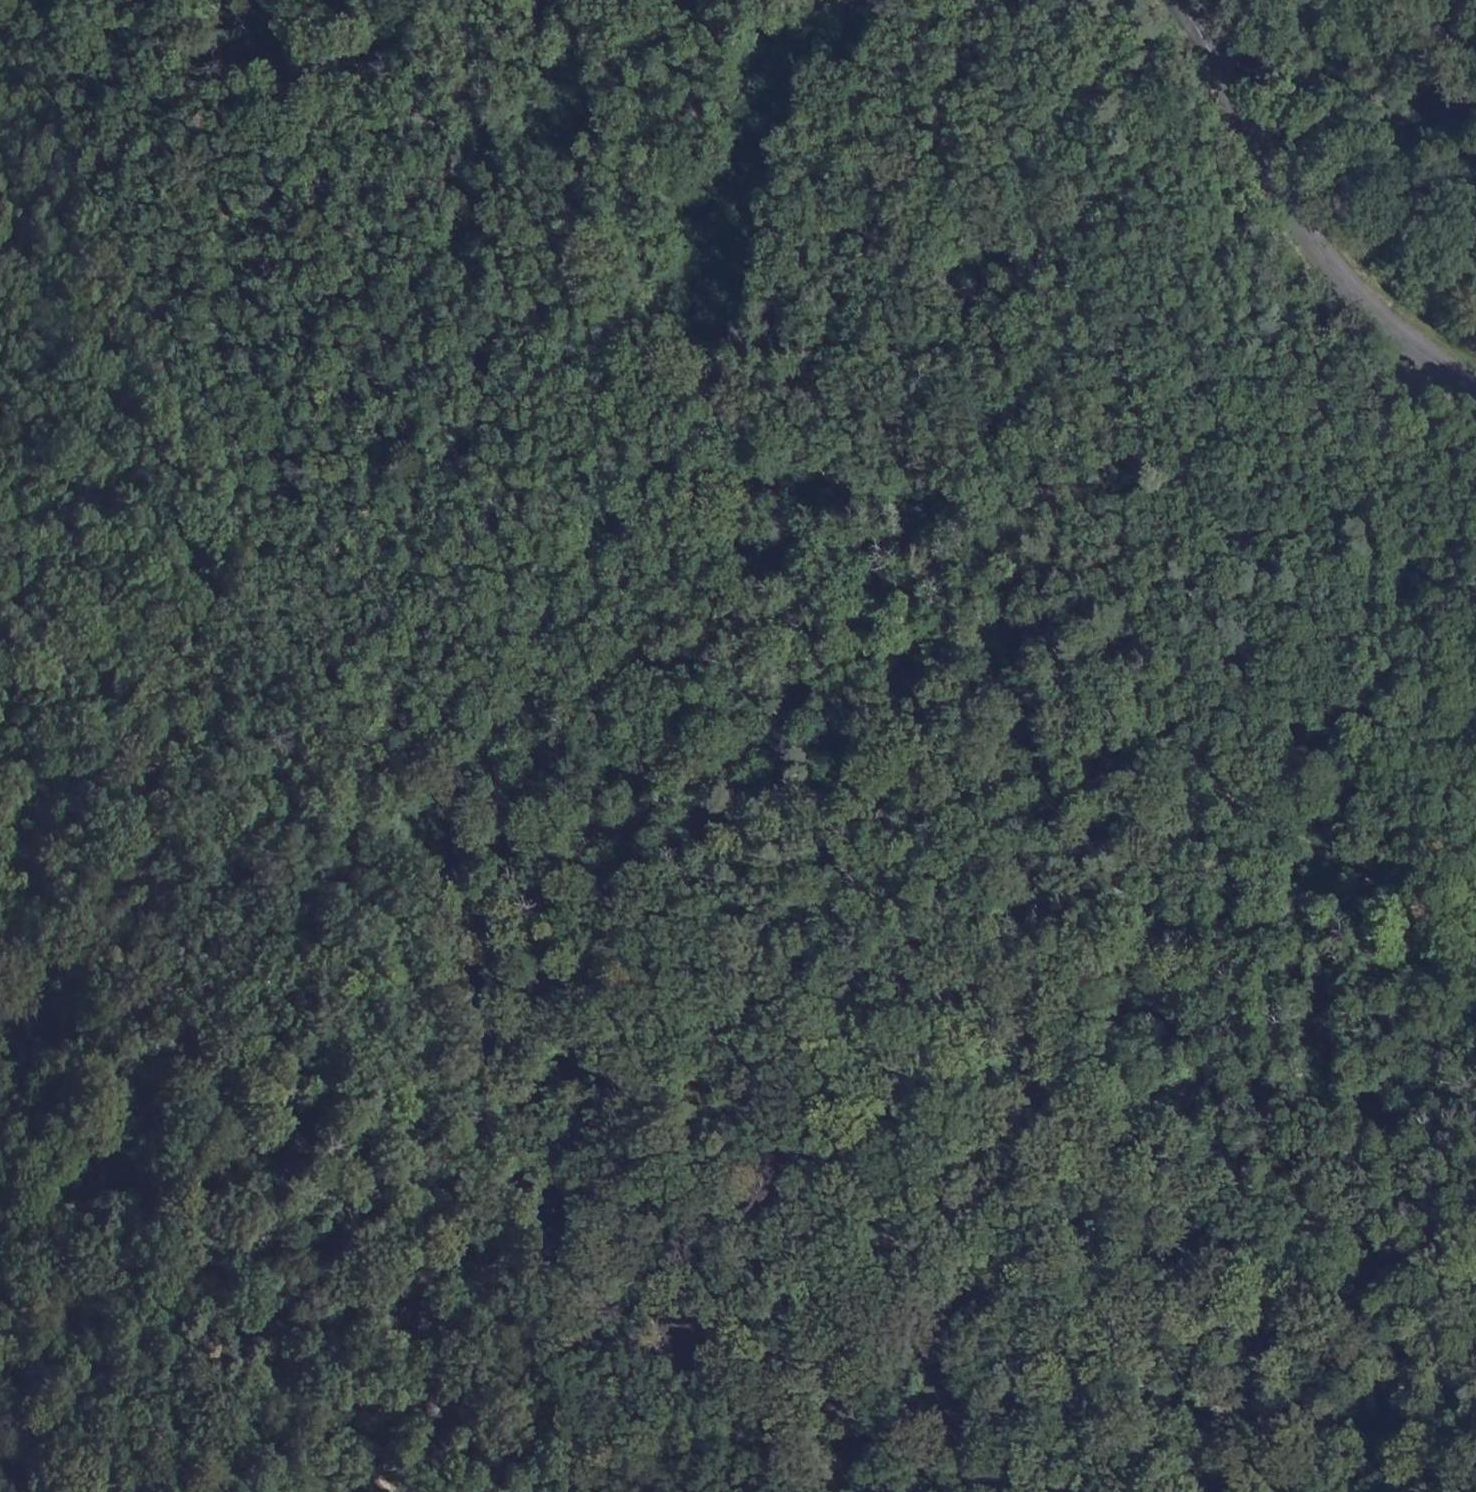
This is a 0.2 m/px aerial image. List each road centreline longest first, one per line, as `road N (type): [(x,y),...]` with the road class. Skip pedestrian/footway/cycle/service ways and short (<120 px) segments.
road 1 (track): [(1475,878),(1394,854),(1183,725),(1039,607),(940,460),(759,384),(653,287),(450,158),(323,90),(227,87),(59,32),(0,26)]
road 2 (tertiary): [(1186,0),(1331,266),(1443,376),(1475,393)]

